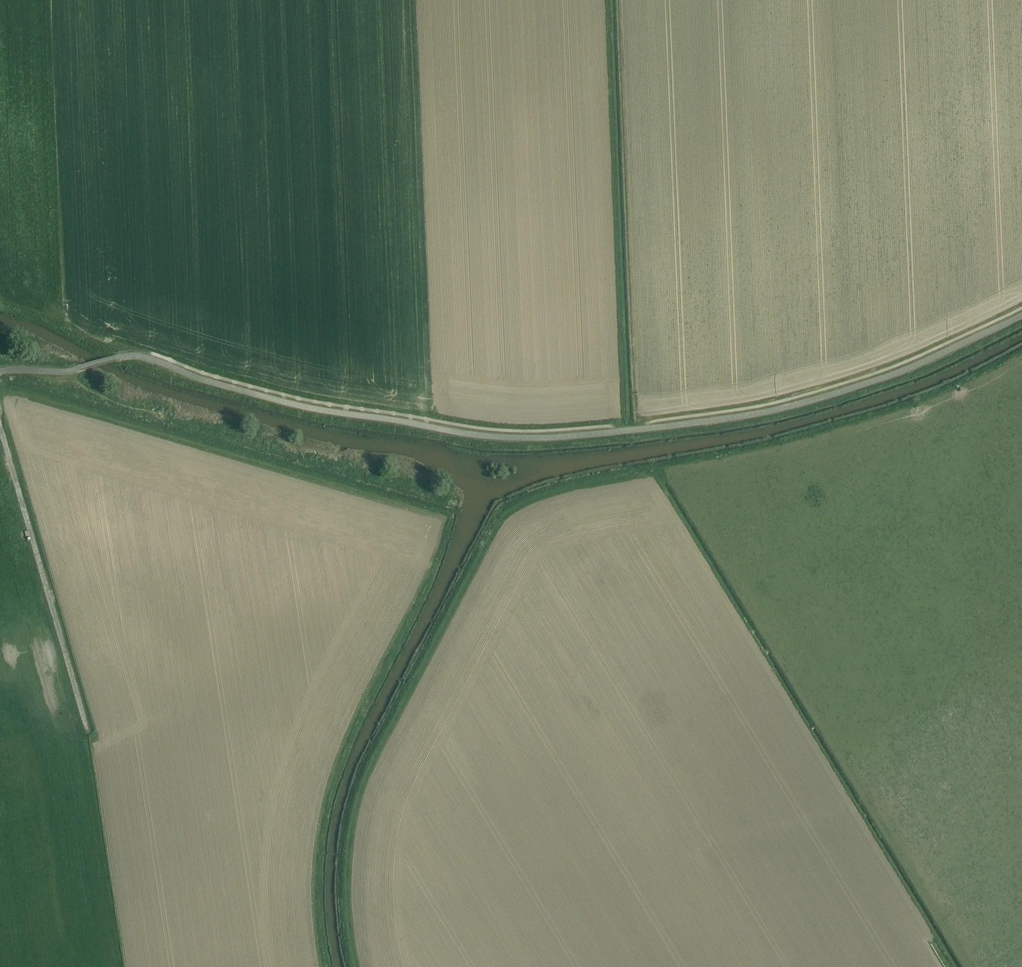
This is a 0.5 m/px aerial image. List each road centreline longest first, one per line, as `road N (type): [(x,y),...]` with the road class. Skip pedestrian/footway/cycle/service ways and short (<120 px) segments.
road 1 (track): [(0,432),(90,737)]

